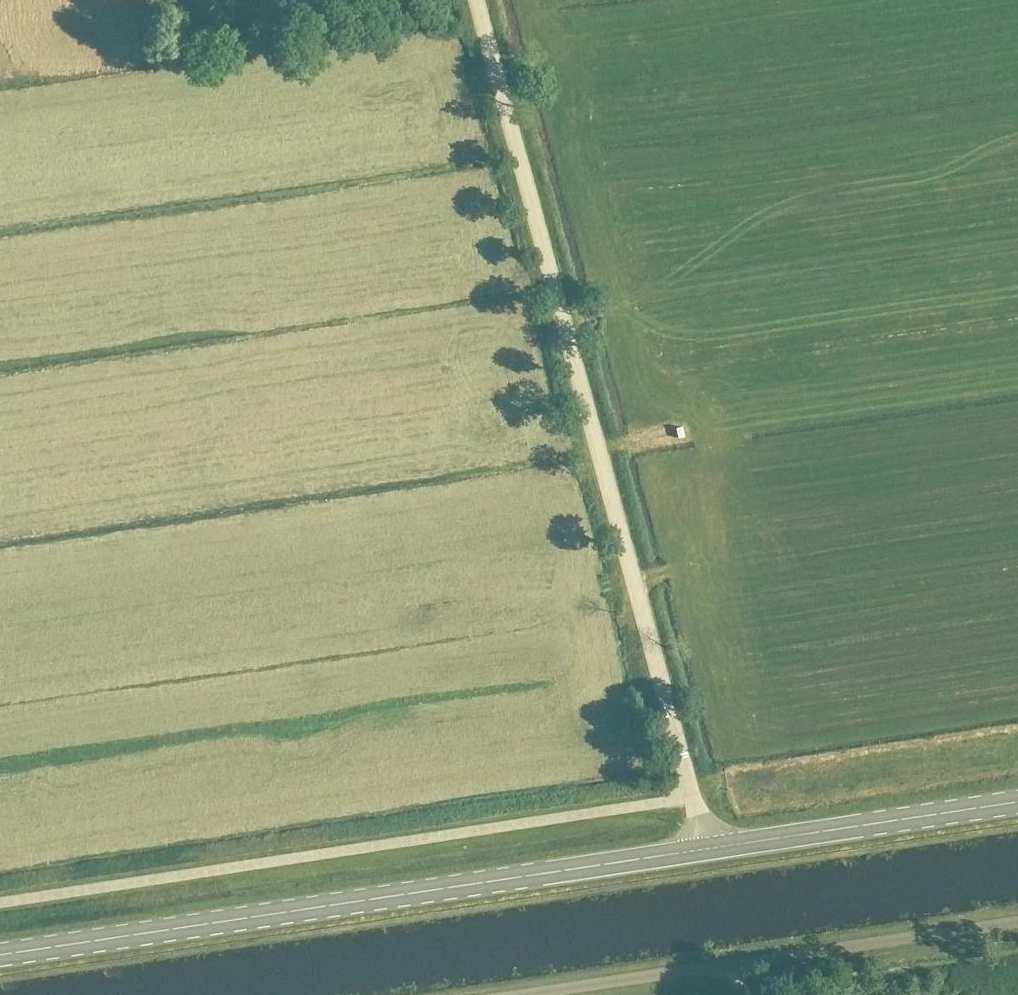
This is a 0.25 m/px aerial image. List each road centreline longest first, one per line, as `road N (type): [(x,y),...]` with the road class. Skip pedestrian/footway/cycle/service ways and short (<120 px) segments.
road 1 (unclassified): [(703,851),(479,0)]
road 2 (primary): [(703,851),(0,957)]
road 3 (unclassified): [(533,994),(1017,924)]
road 4 (primary): [(1017,803),(703,851)]

